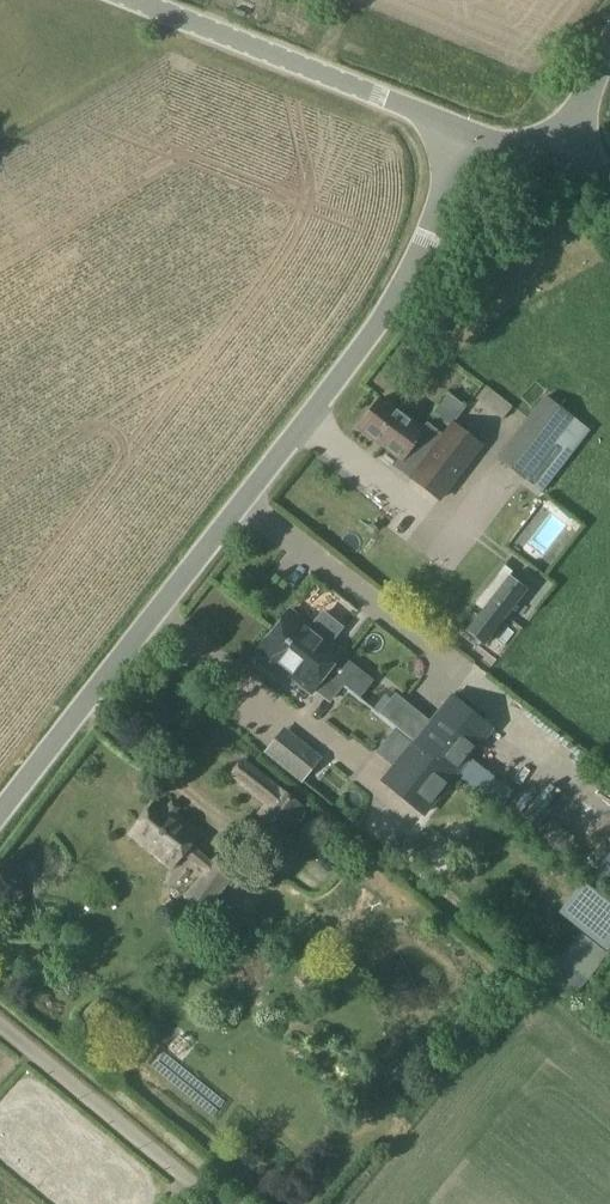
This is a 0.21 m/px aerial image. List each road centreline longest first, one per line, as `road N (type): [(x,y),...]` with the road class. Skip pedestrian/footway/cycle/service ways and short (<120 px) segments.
road 1 (unclassified): [(0,820),(410,294),(469,133)]
road 2 (tertiary): [(469,133),(129,0)]
road 3 (unclassified): [(555,165),(609,58)]

